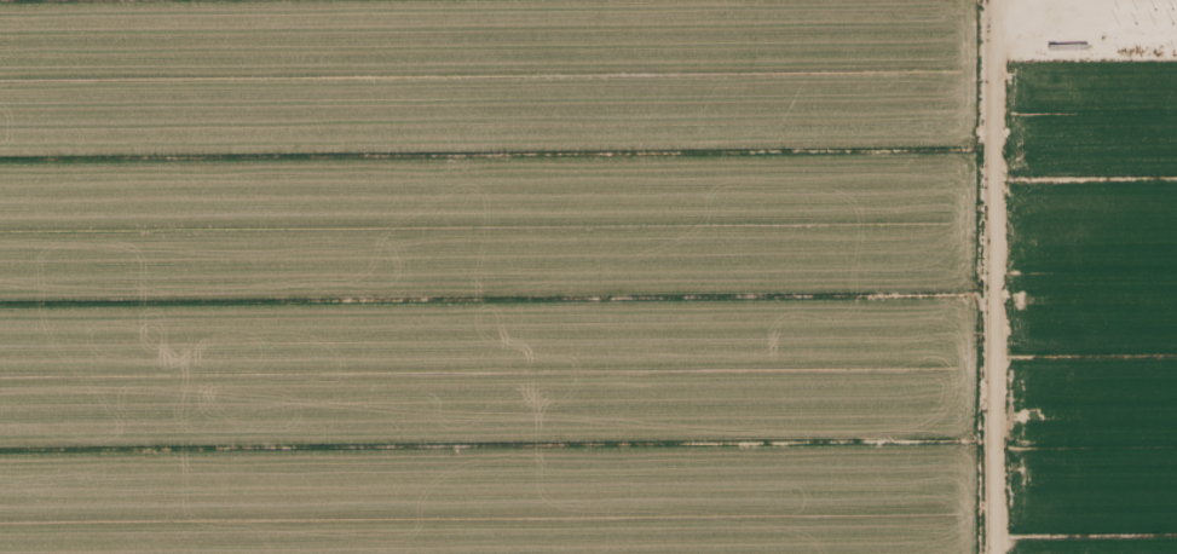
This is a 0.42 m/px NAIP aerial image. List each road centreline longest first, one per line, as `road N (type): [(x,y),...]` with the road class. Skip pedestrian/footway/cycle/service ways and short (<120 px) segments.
road 1 (residential): [(1007,553),(996,0)]

